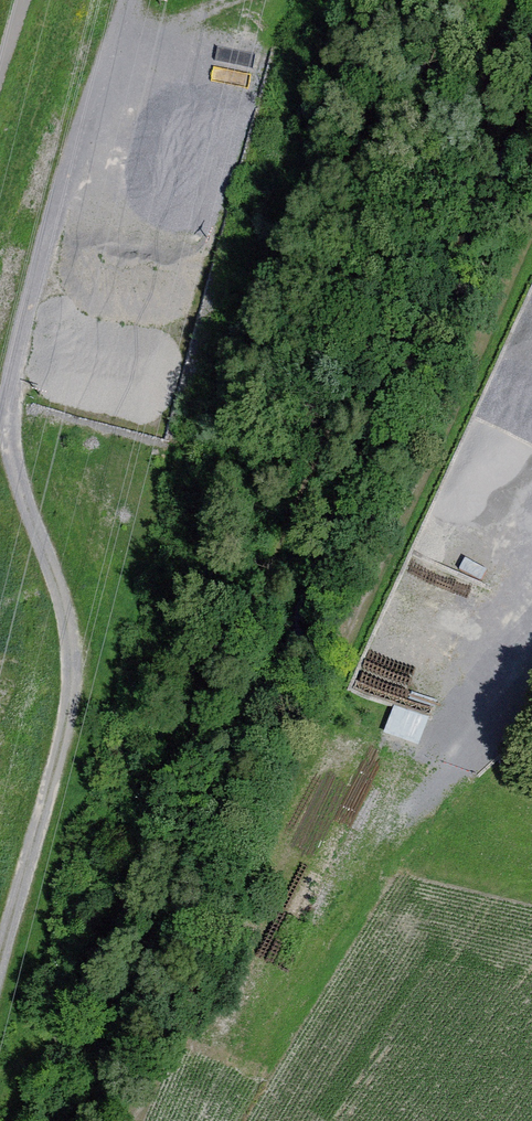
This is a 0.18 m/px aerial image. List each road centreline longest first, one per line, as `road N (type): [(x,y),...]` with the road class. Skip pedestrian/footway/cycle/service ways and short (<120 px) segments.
road 1 (track): [(131,0),(15,392),(12,439),(75,630),(76,672),(65,742),(0,966)]
road 2 (track): [(183,1120),(311,836),(531,272)]
road 3 (track): [(508,0),(283,557)]
road 4 (track): [(237,0),(119,44)]

